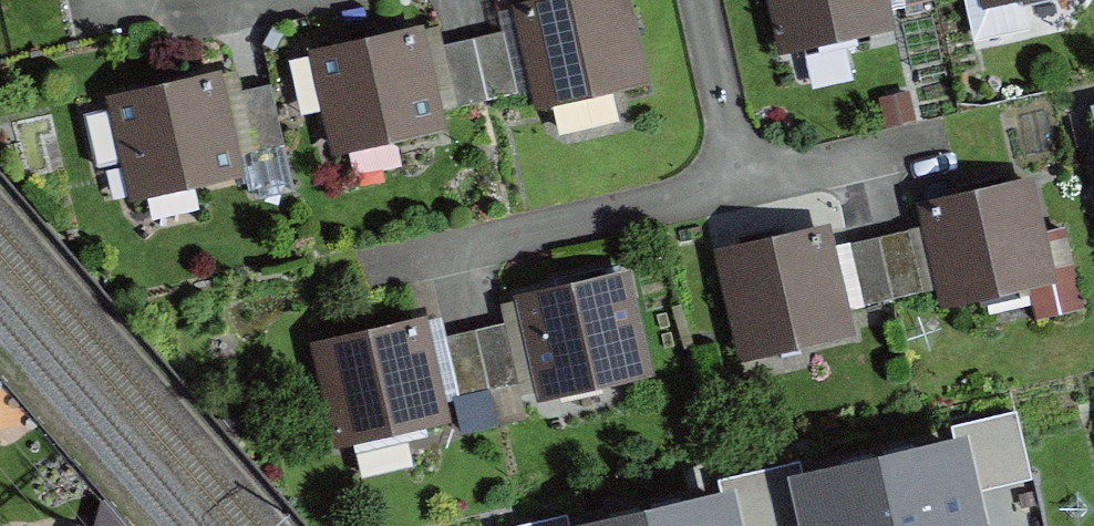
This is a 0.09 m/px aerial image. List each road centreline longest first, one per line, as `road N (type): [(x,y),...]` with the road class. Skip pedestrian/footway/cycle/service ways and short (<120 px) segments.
road 1 (residential): [(702,0),(732,136),(731,178),(679,202),(372,269)]

